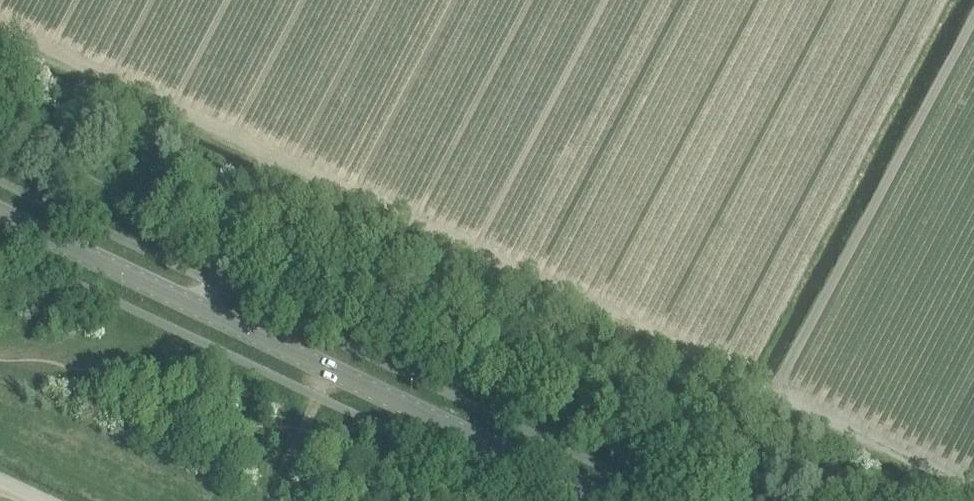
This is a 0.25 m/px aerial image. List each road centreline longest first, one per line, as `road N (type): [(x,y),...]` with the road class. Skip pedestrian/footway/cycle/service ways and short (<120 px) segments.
road 1 (tertiary): [(0,213),(611,500)]
road 2 (track): [(213,275),(277,154)]

